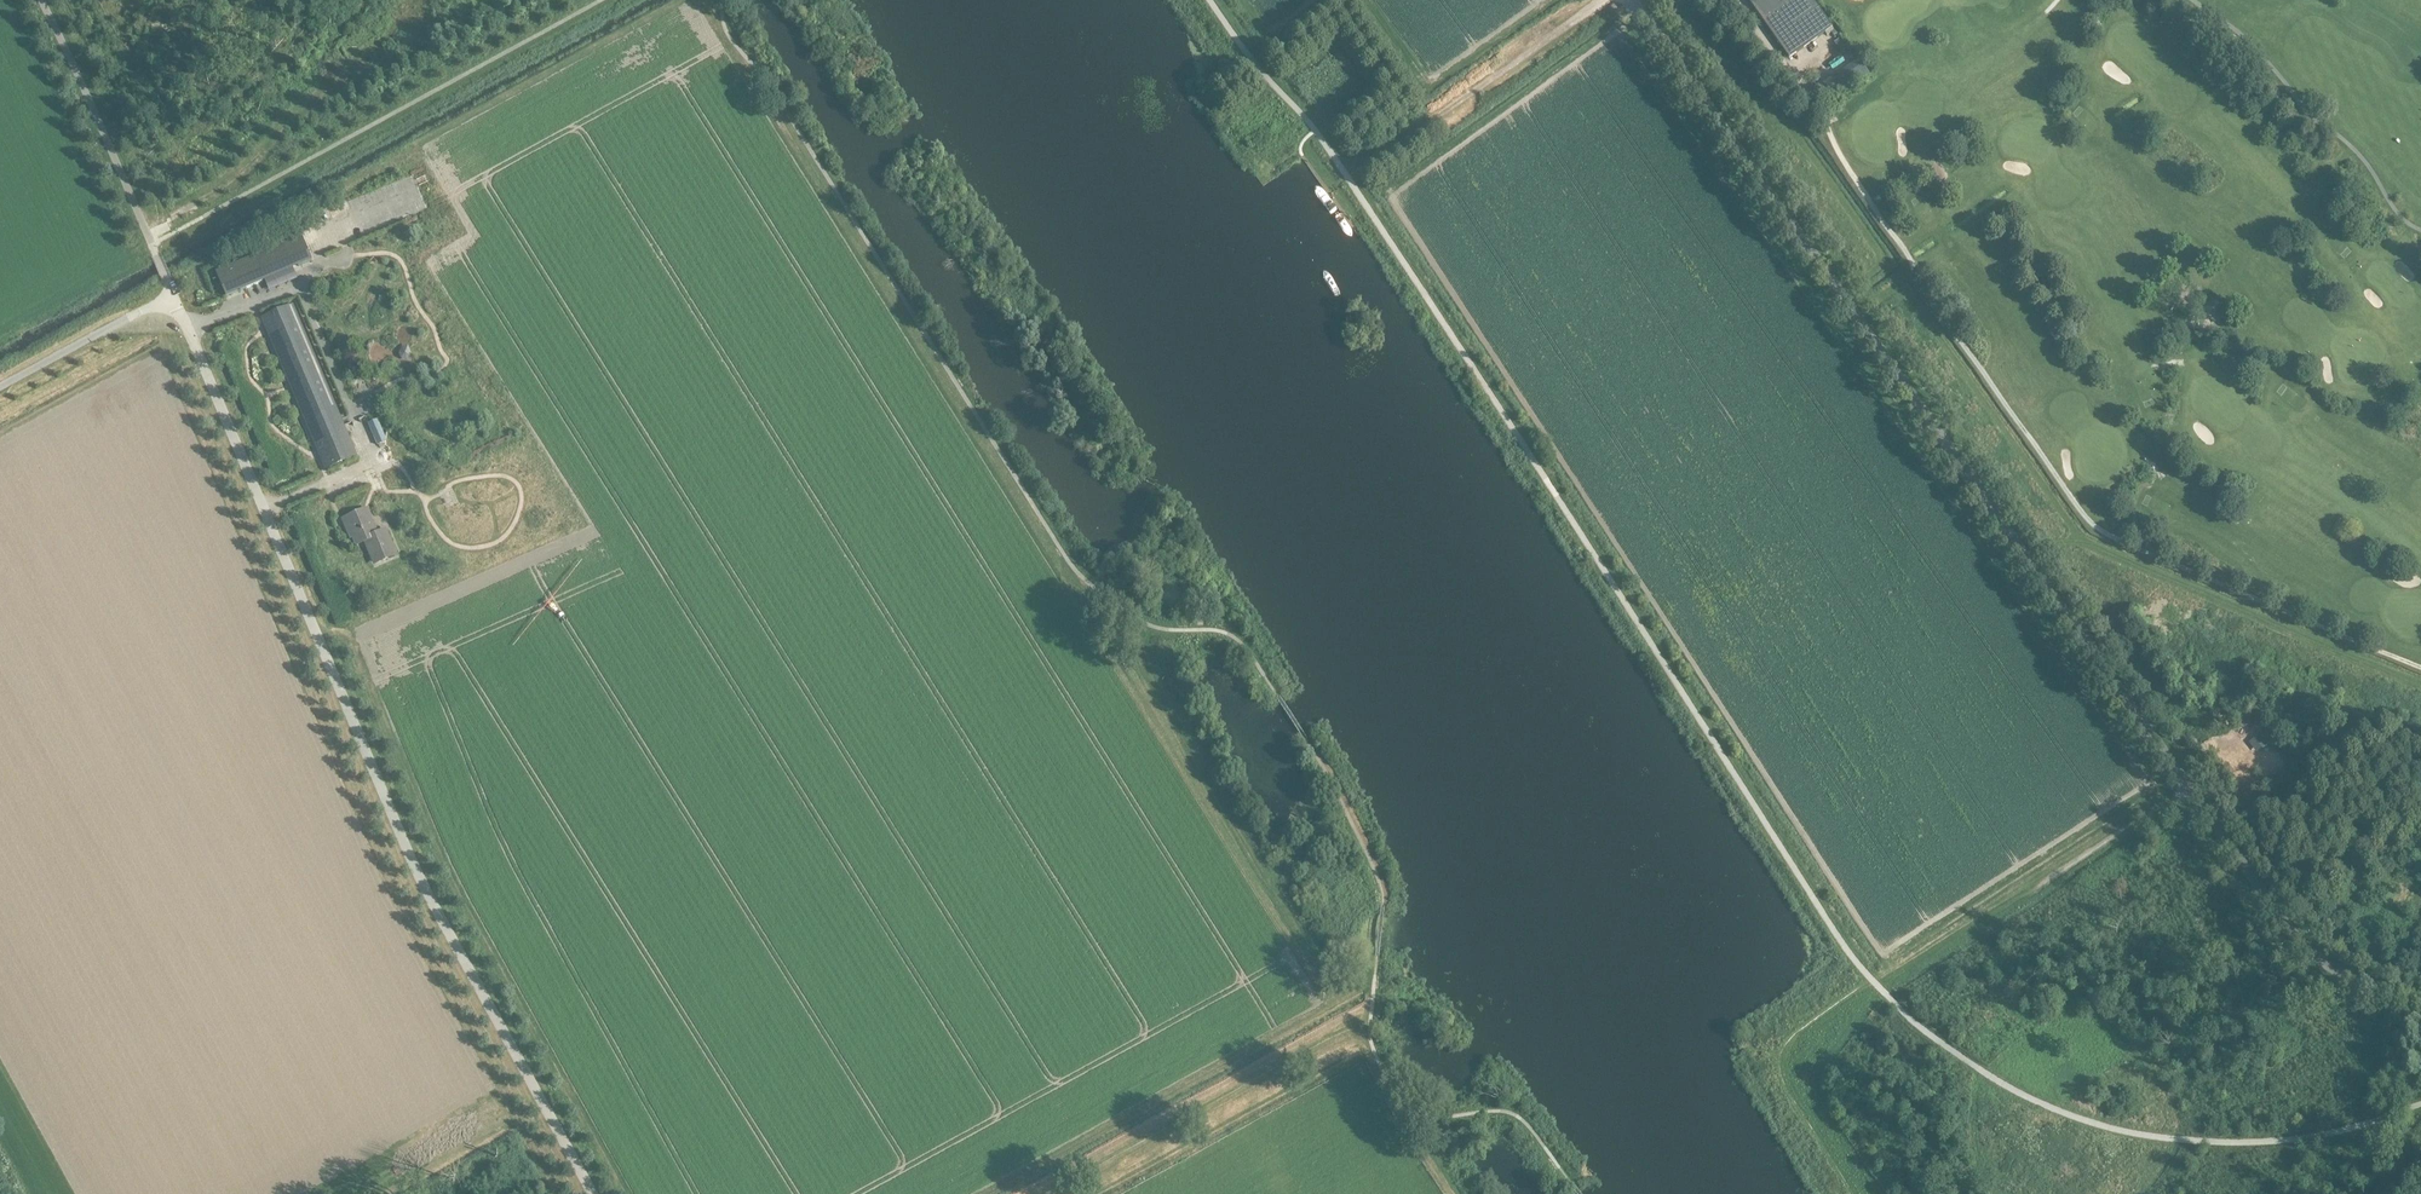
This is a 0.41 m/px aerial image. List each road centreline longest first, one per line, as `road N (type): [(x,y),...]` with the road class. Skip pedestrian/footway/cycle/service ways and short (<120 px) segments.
road 1 (unclassified): [(2420,1000),(2369,986),(2318,958),(2273,904),(2058,590),(1629,0)]
road 2 (unclassified): [(594,1193),(440,921),(173,292)]
road 3 (unclassified): [(173,292),(42,0)]
road 4 (unclassified): [(1367,161),(1605,0)]
road 5 (track): [(145,229),(252,167),(345,57)]
road 6 (track): [(2192,786),(2026,894)]
road 7 (unclassified): [(0,388),(173,292)]

